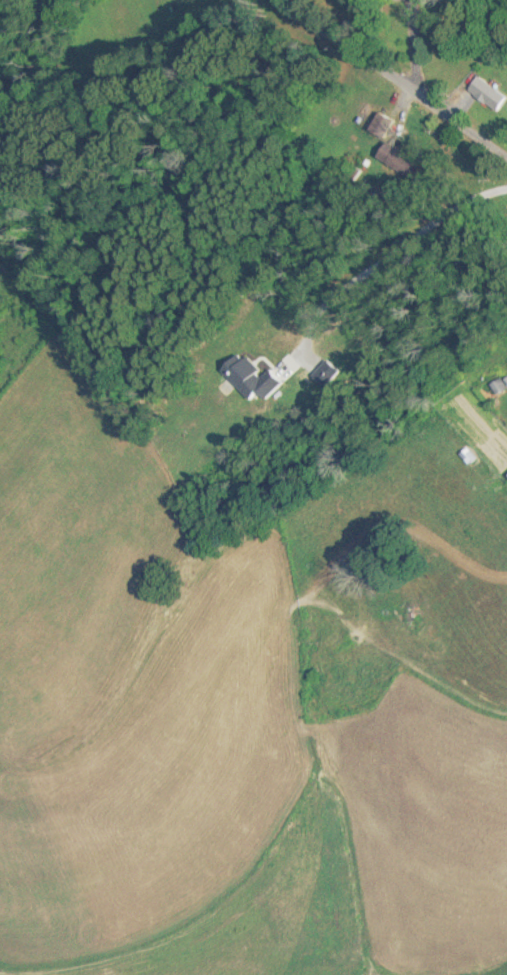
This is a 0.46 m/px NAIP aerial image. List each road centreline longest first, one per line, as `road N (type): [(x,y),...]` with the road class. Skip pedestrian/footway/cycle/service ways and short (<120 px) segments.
road 1 (residential): [(282,0),(506,153)]

